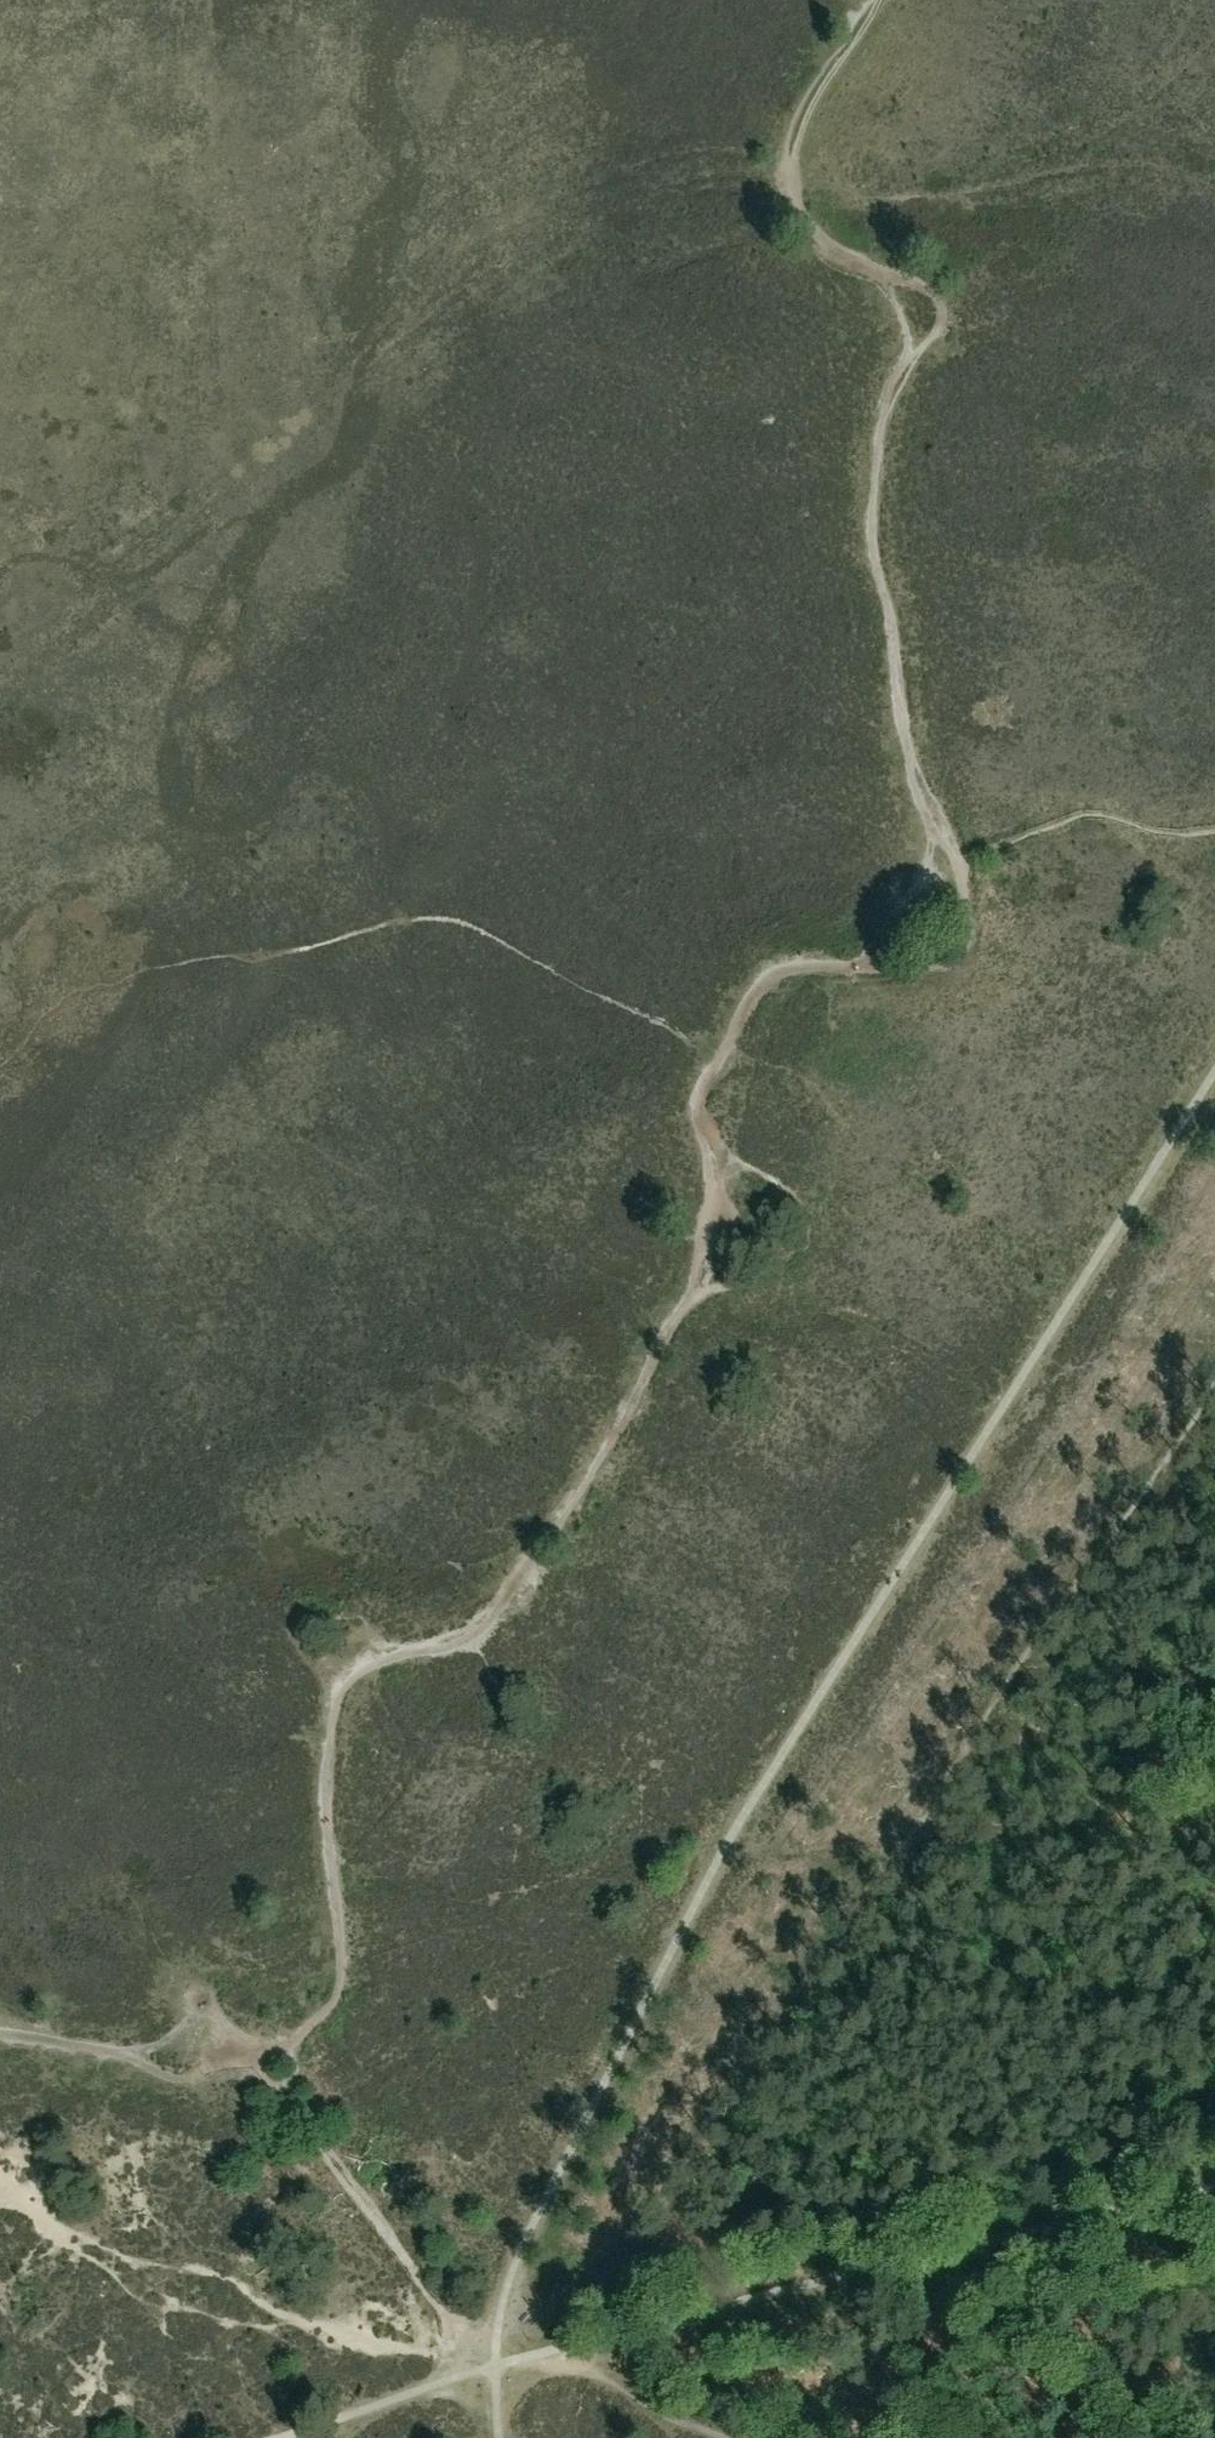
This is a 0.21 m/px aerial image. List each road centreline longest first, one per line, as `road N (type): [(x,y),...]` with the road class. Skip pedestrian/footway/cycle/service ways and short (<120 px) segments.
road 1 (track): [(595,2365),(1214,2207)]
road 2 (track): [(707,2437),(629,2397),(595,2365),(496,2365)]

